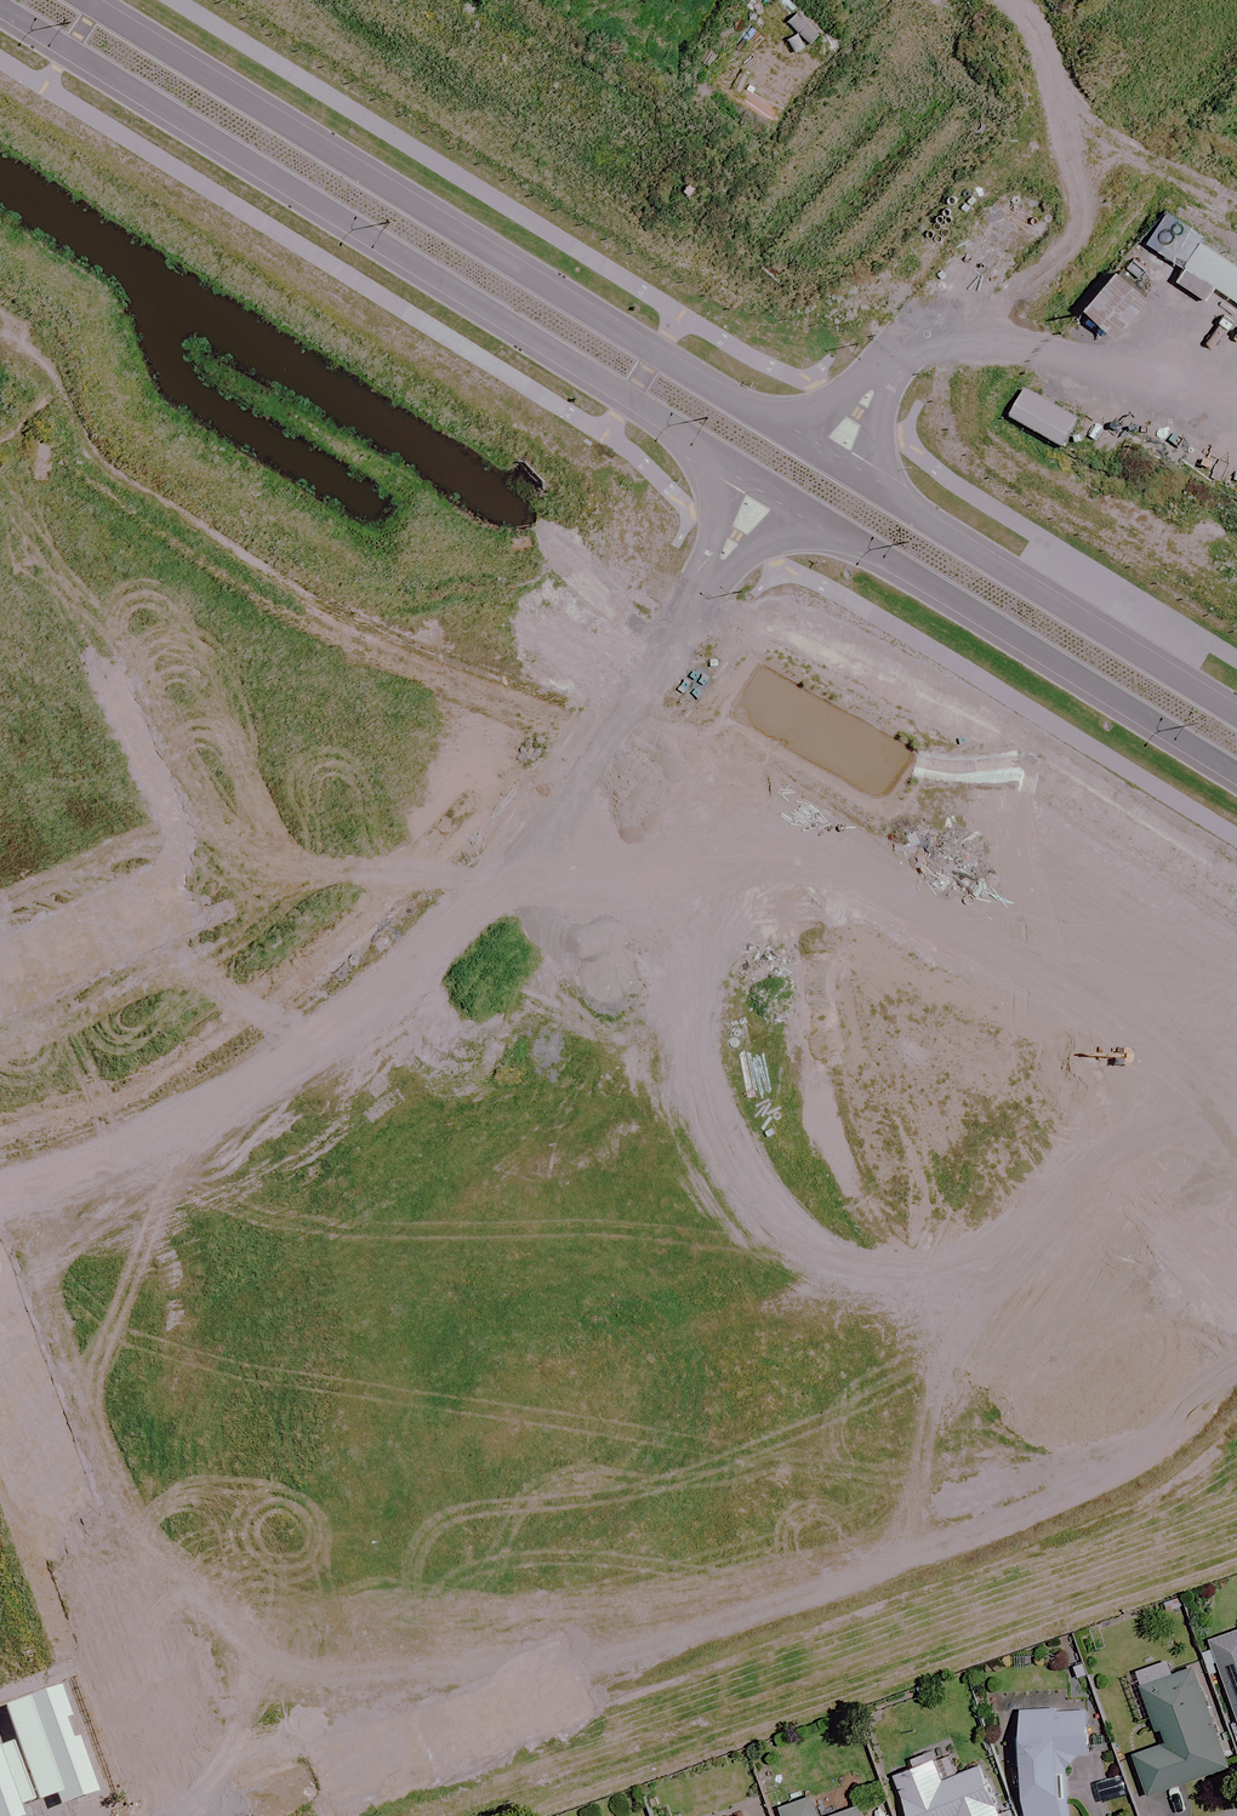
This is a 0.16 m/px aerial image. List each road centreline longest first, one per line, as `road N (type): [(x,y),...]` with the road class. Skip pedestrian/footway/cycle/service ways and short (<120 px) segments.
road 1 (unknown): [(0,375),(287,956),(554,1699),(205,1815)]
road 2 (unknown): [(377,1206),(830,1060),(975,815),(1236,956)]
road 3 (unknown): [(1236,1079),(1095,1337),(503,1555)]
road 4 (secondary): [(776,491),(0,9)]
road 5 (secondary): [(85,0),(823,456)]
road 6 (unknown): [(0,983),(248,876),(607,744),(710,590)]
road 7 (secondary): [(1236,778),(776,491)]
road 8 (unknown): [(198,1815),(0,1314)]
road 9 (secondary): [(823,456),(1236,712)]
road 10 (unknown): [(921,343),(1217,0)]
road 11 (residential): [(823,456),(921,343)]

